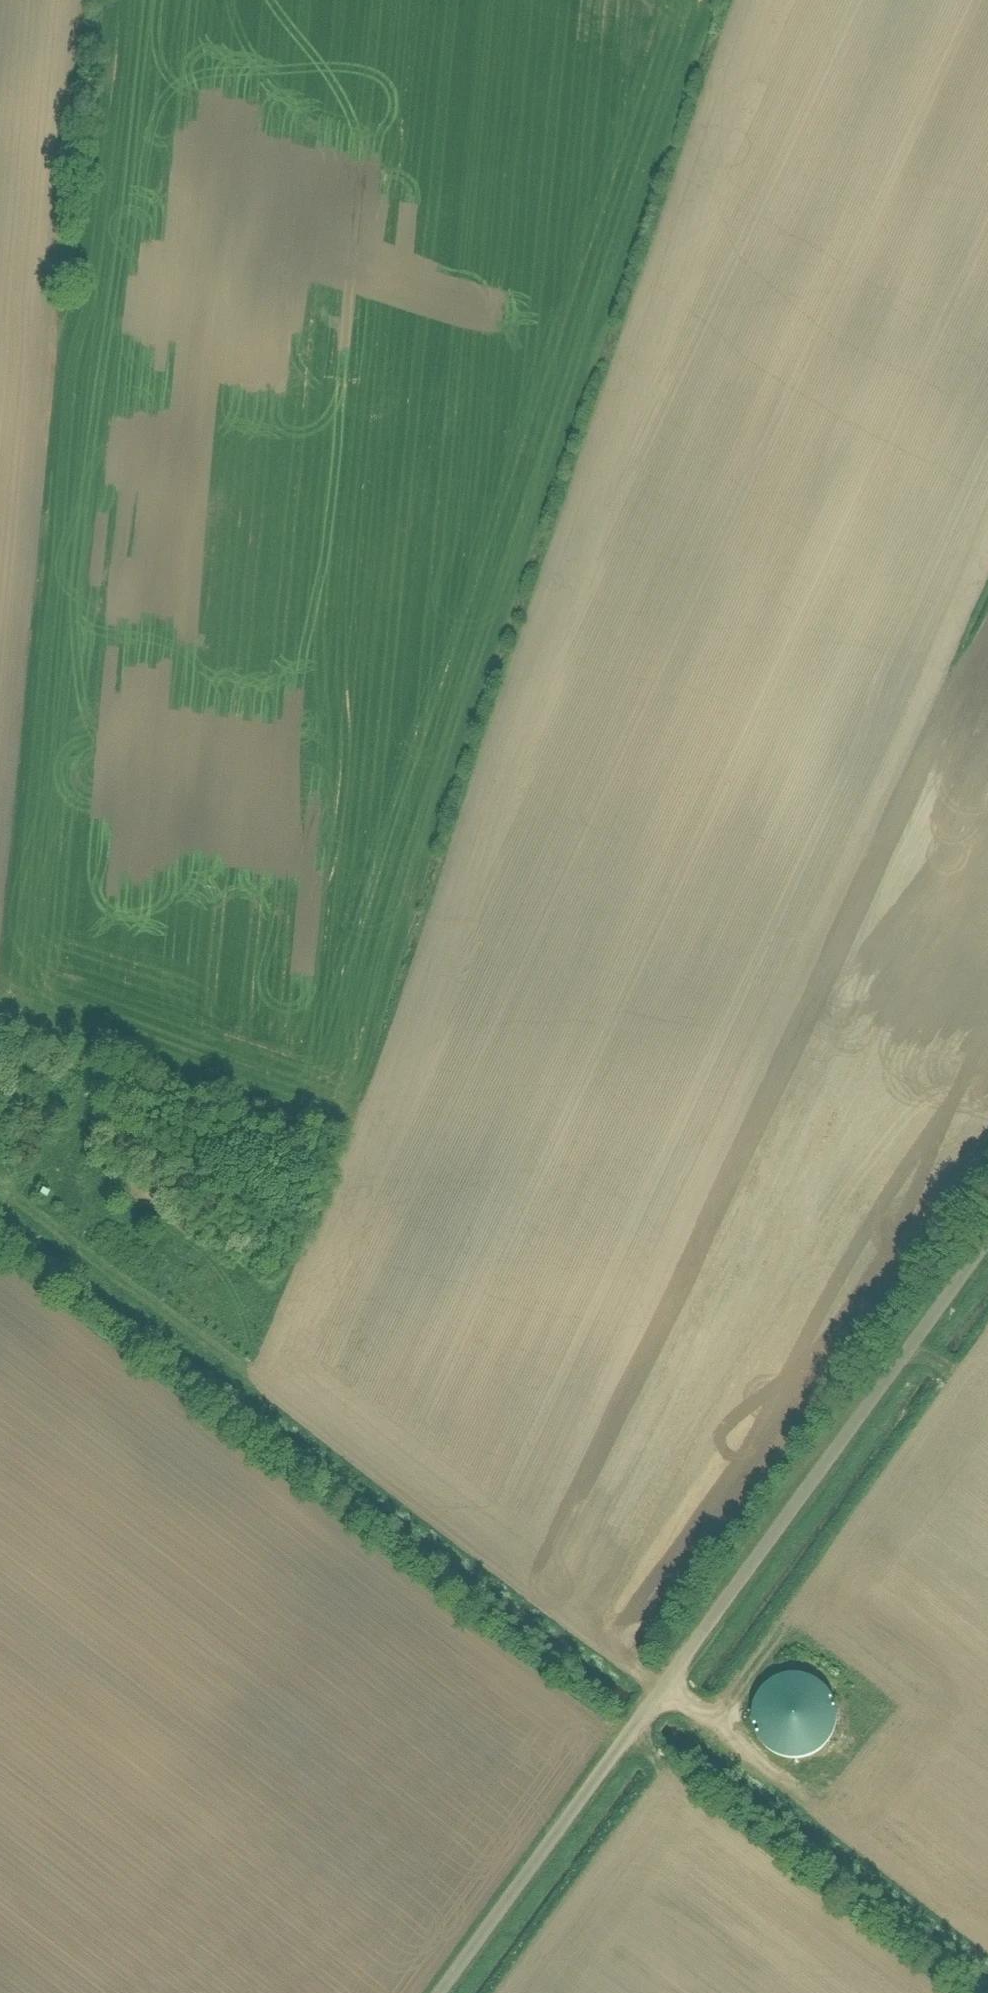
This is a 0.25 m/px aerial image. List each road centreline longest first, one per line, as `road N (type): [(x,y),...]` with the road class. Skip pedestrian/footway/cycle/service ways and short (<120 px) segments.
road 1 (unclassified): [(987,1243),(442,1992)]

